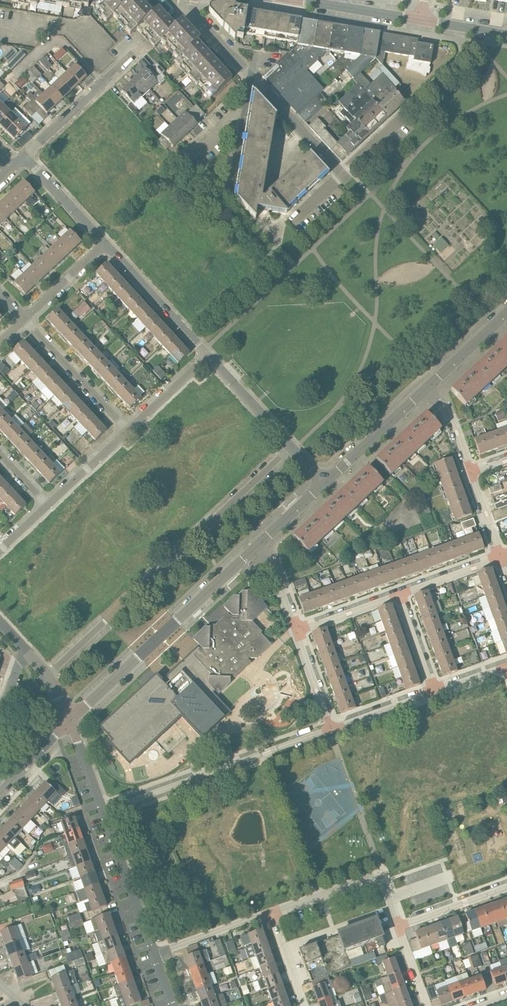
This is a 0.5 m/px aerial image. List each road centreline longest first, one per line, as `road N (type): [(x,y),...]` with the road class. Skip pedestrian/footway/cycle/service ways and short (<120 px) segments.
road 1 (residential): [(70,717),(258,547)]
road 2 (residential): [(331,728),(102,810)]
road 3 (residential): [(342,178),(194,10)]
road 4 (residential): [(25,156),(134,54),(194,10)]
road 5 (residential): [(342,178),(460,67),(464,47)]
road 6 (residential): [(324,483),(207,355)]
road 7 (residential): [(272,913),(376,876),(399,927)]
road 8 (residential): [(25,320),(129,431)]
road 9 (residential): [(207,355),(105,244)]
road 10 (residential): [(153,951),(102,810)]
road 11 (residential): [(324,483),(428,389)]
road 12 (residential): [(422,22),(296,0)]
road 13 (residential): [(153,951),(272,913)]

